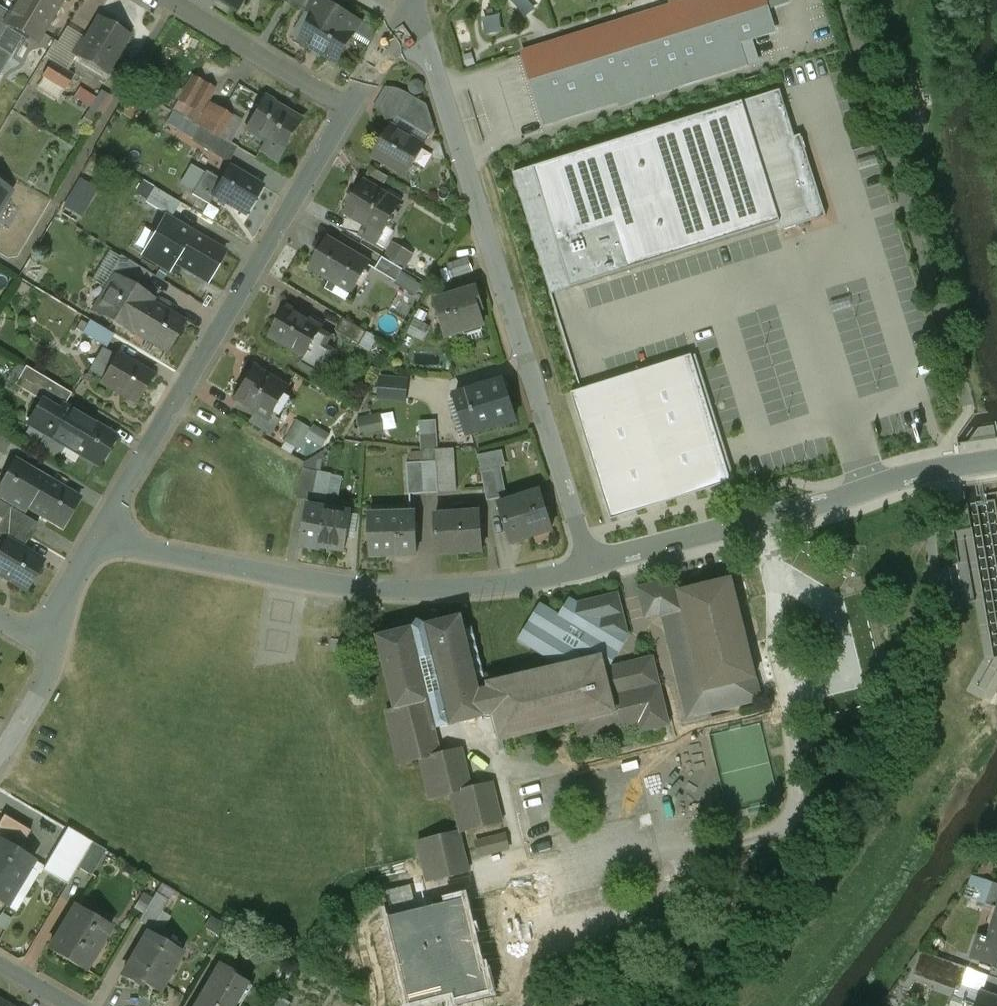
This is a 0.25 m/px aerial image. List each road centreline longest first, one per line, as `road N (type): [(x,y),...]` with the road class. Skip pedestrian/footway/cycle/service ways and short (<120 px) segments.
road 1 (residential): [(410,7),(589,567)]
road 2 (residential): [(589,567),(522,583),(388,591),(97,539)]
road 3 (residential): [(347,111),(97,539)]
road 4 (residential): [(996,461),(912,476),(589,567)]
road 5 (residential): [(164,0),(347,111)]
road 6 (residential): [(56,636),(47,679),(0,759)]
road 7 (residential): [(410,7),(347,111)]

